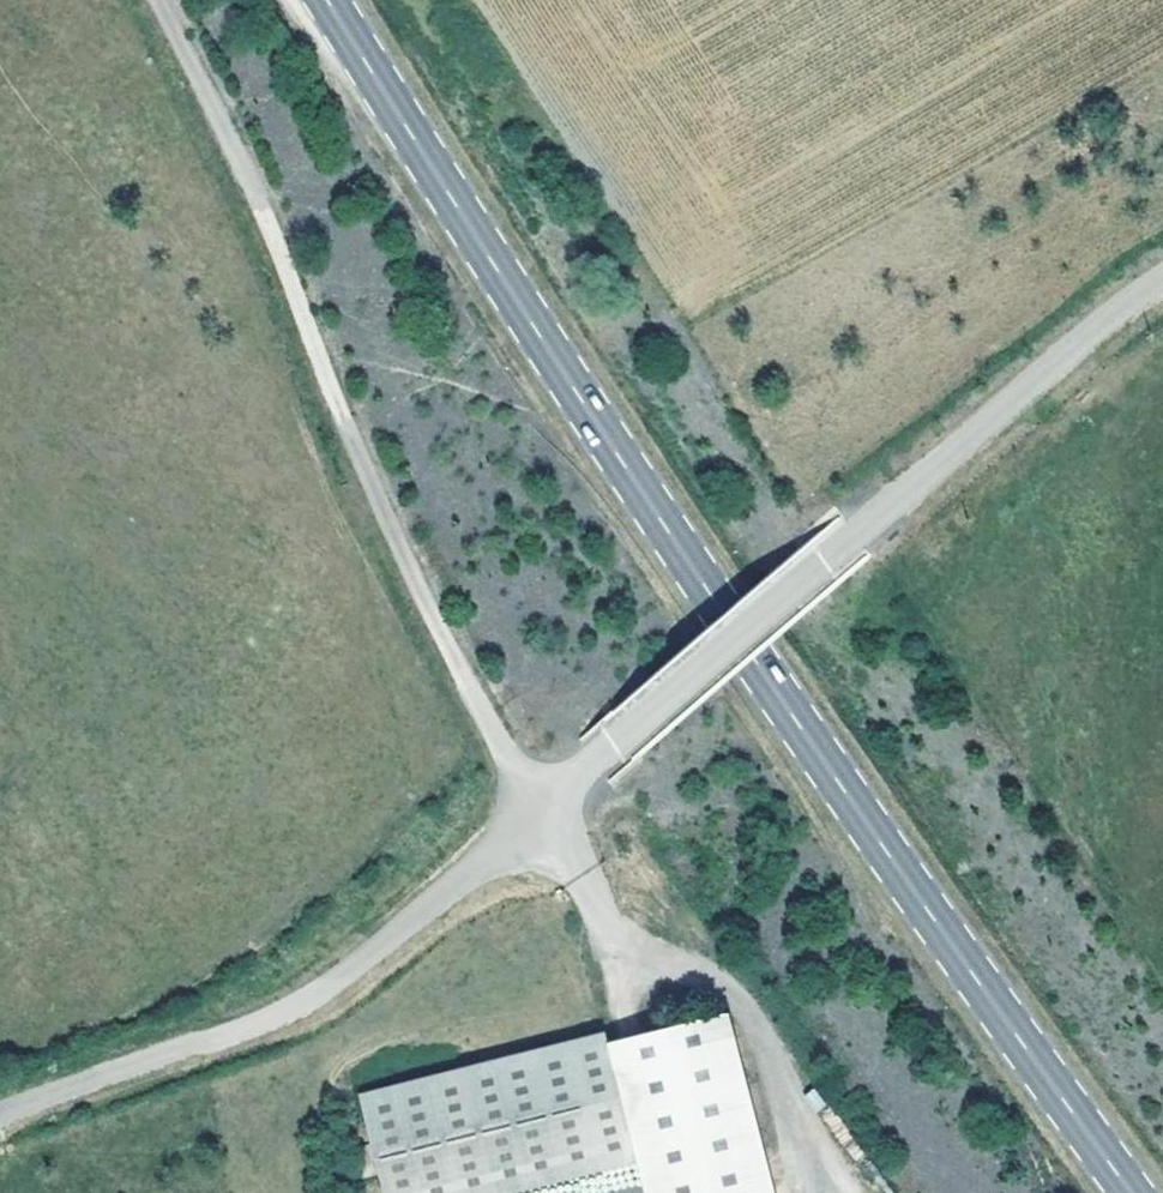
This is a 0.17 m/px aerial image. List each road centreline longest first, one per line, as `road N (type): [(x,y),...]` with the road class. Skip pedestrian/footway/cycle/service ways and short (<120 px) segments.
road 1 (unclassified): [(1162,278),(363,959),(269,1017),(0,1113)]
road 2 (primary): [(1124,1192),(656,517),(320,0)]
road 3 (track): [(151,0),(257,198),(350,441),(508,769),(539,807)]

